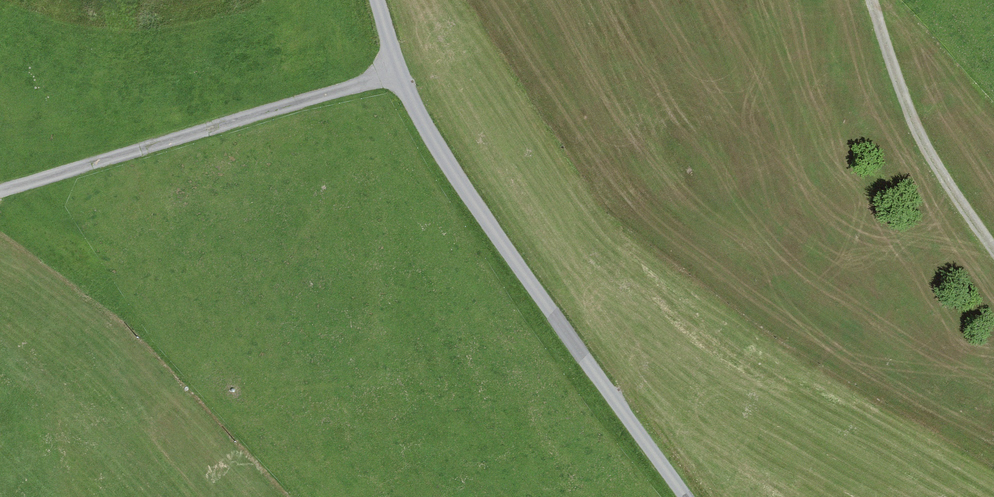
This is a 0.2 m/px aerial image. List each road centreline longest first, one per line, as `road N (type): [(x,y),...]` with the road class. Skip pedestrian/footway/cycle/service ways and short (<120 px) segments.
road 1 (unclassified): [(377,0),(397,73),(435,143),(686,496)]
road 2 (track): [(0,198),(322,104),(397,73)]
road 3 (track): [(993,244),(927,159),(876,0)]

